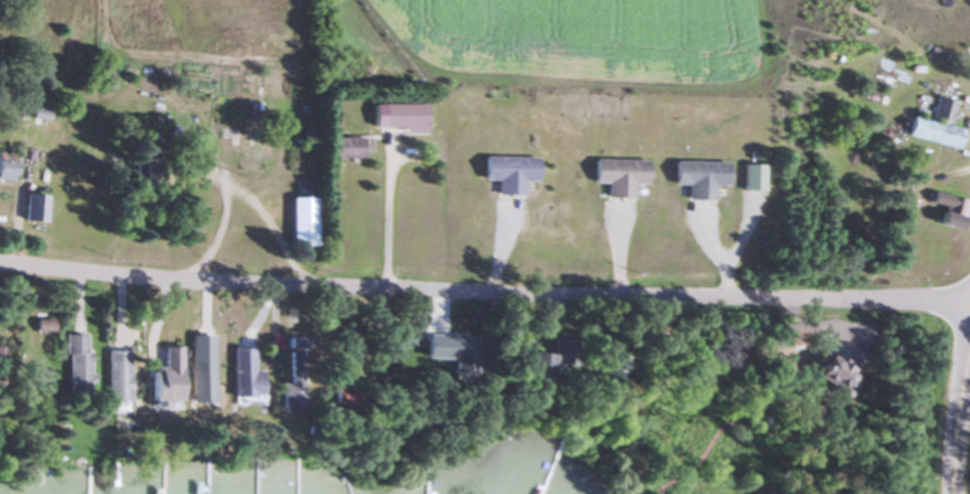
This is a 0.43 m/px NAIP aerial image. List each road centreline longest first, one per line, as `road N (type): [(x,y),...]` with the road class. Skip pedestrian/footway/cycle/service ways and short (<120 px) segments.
road 1 (residential): [(969,307),(331,288),(0,265)]
road 2 (secondary): [(969,343),(947,493)]

